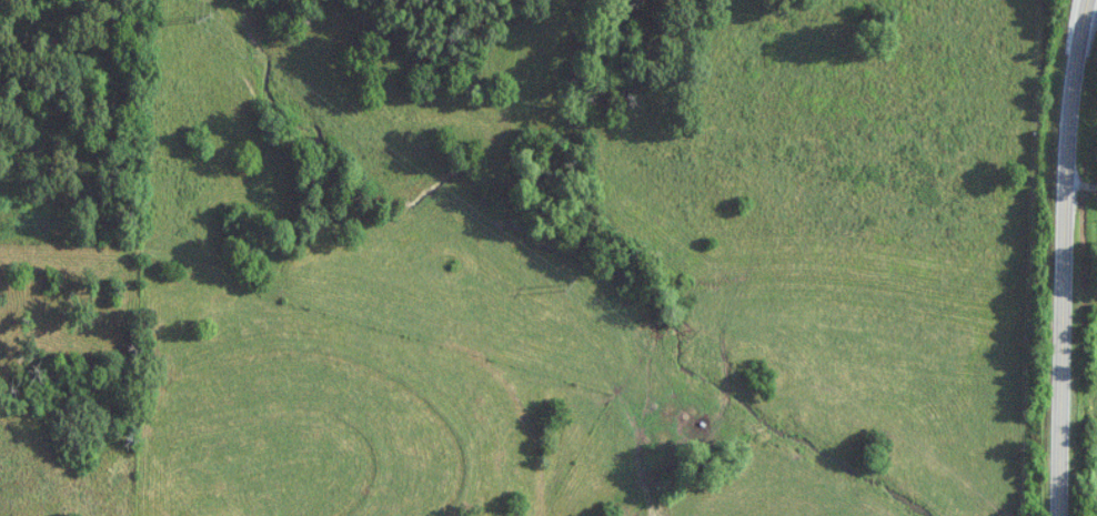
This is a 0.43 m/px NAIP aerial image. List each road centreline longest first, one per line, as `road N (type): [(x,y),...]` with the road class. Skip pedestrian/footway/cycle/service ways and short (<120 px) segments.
road 1 (residential): [(1064,515),(1078,63),(1094,0)]

